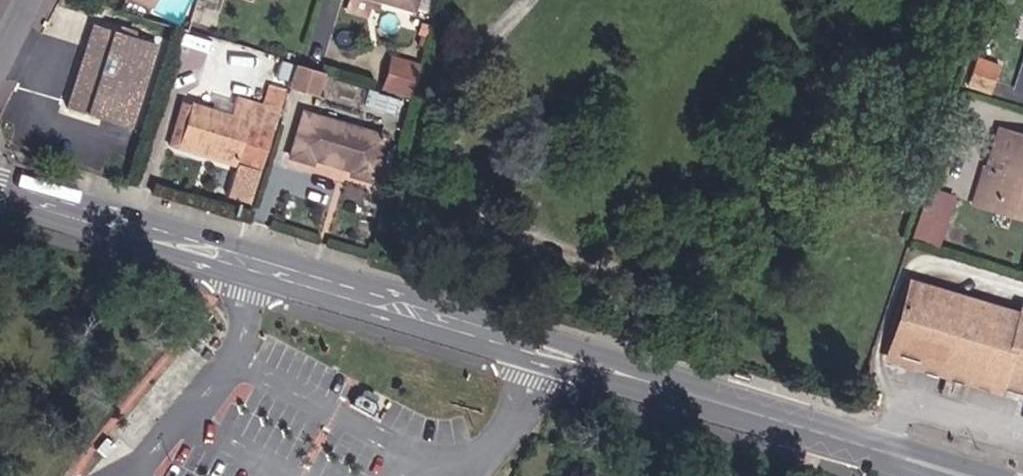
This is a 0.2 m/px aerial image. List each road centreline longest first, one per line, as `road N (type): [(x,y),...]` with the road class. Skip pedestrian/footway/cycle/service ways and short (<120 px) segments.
road 1 (secondary): [(0,191),(961,475)]

